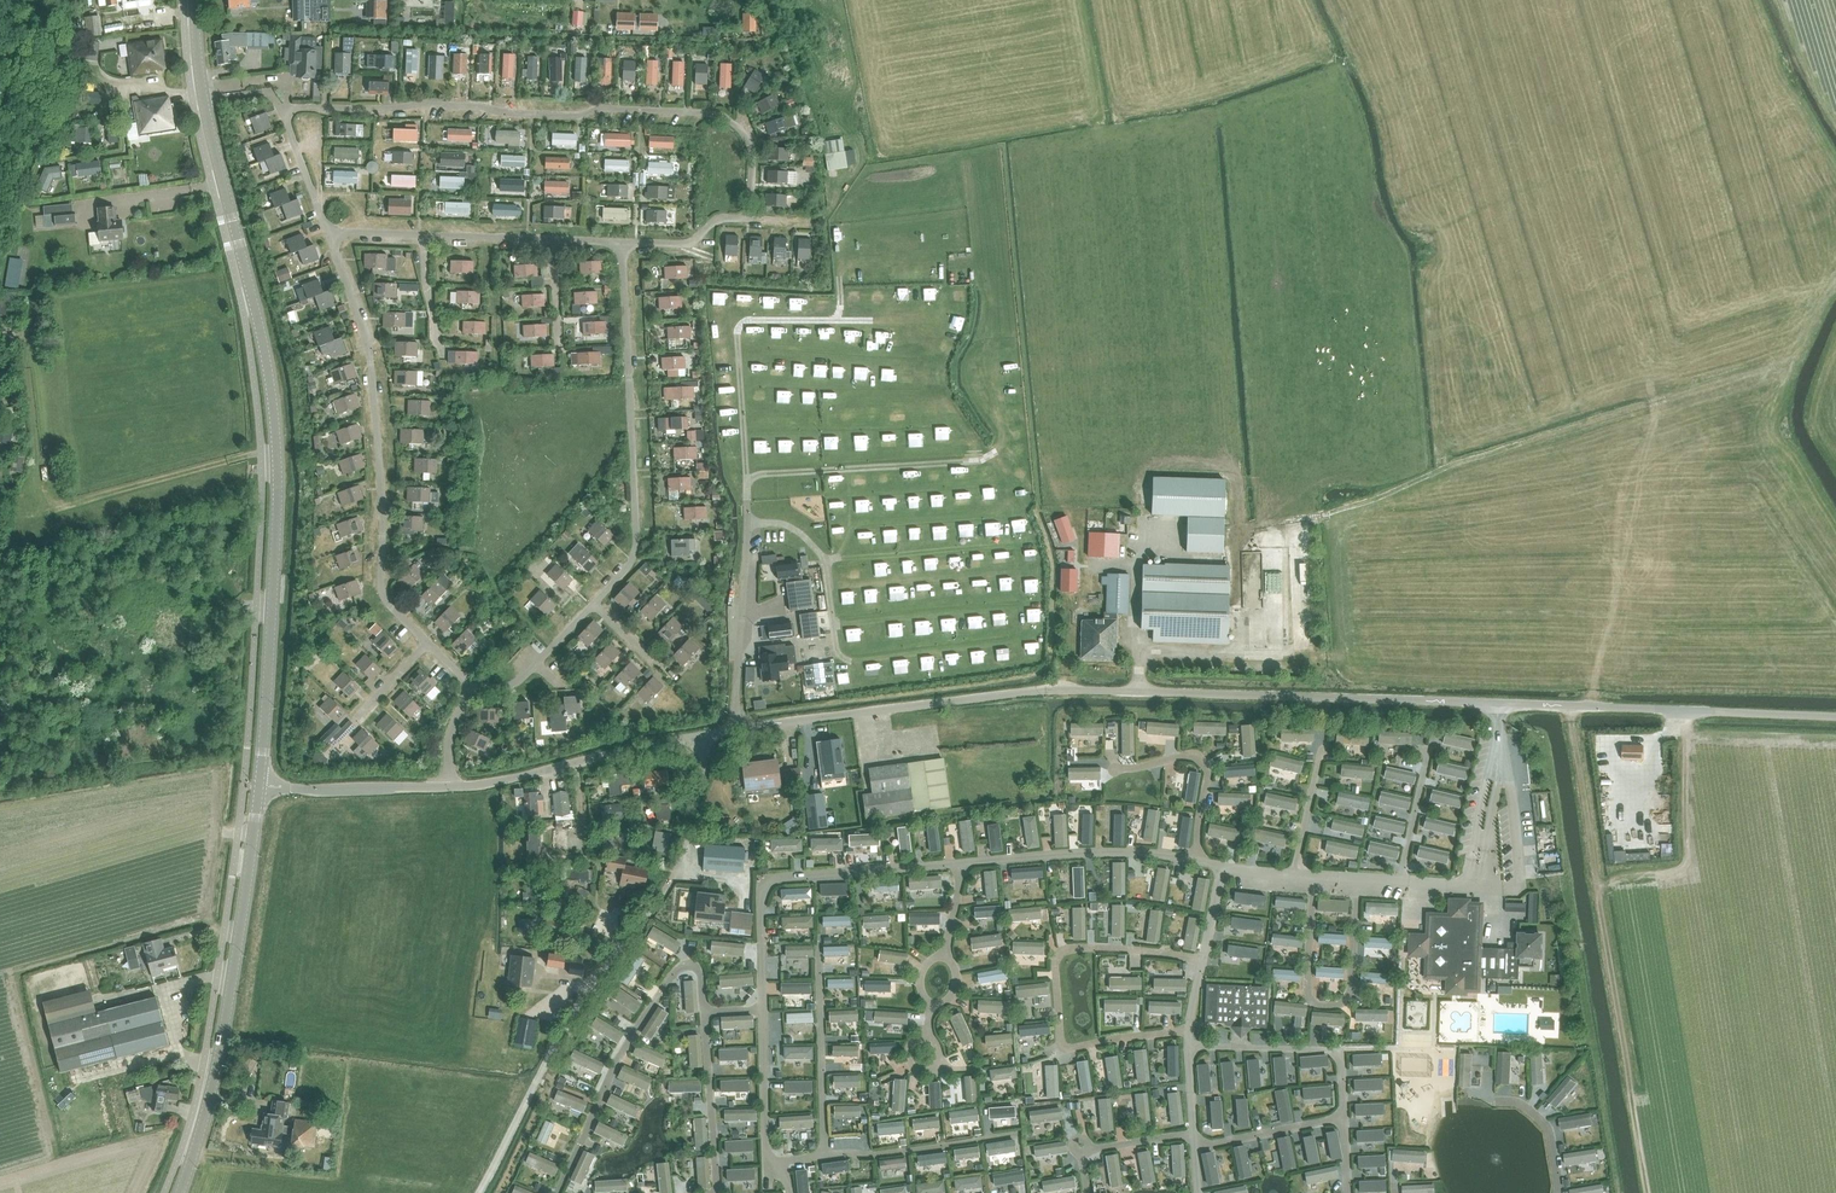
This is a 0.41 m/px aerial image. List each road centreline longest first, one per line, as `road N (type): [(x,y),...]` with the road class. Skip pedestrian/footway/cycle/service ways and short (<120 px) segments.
road 1 (unclassified): [(260,789),(479,785),(735,729),(1045,690),(1835,716)]
road 2 (secondary): [(260,789),(276,409),(204,99),(196,0)]
road 3 (track): [(1138,691),(1141,656),(1236,655),(1240,528),(1327,514),(1656,401)]
road 4 (track): [(481,1192),(583,990),(678,856),(705,735)]
road 5 (secondary): [(178,1192),(207,1116),(231,1007),(260,789)]
road 6 (track): [(1629,1090),(1568,706)]
road 7 (track): [(1592,707),(1616,596),(1627,484),(1651,438),(1656,401)]
road 8 (track): [(1656,401),(1803,355),(1835,291)]

